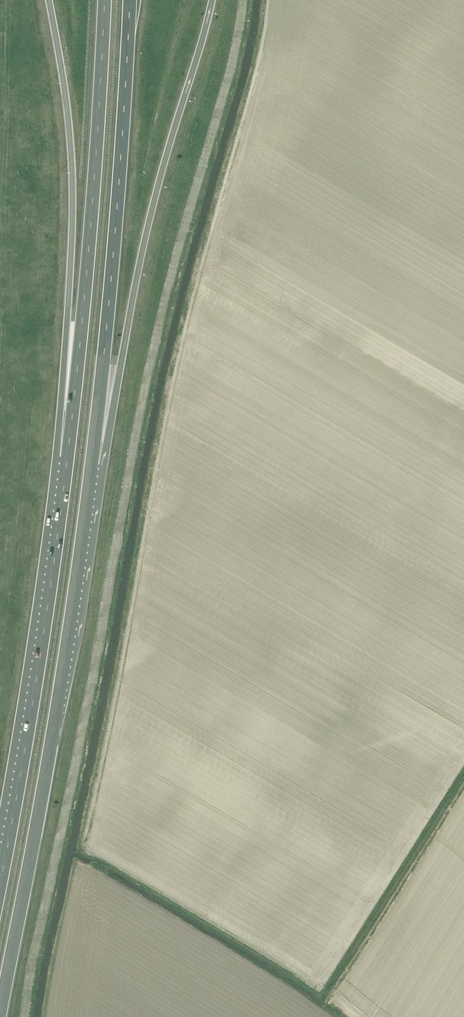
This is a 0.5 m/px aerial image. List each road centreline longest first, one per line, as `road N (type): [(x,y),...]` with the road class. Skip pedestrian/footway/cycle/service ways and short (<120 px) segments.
road 1 (trunk): [(3,1016),(92,463)]
road 2 (trunk): [(92,463),(212,0)]
road 3 (trunk): [(92,463),(131,0)]
road 4 (trunk): [(49,0),(72,164),(67,457)]
road 5 (trunk): [(105,0),(67,457)]
road 6 (trunk): [(67,457),(0,883)]

